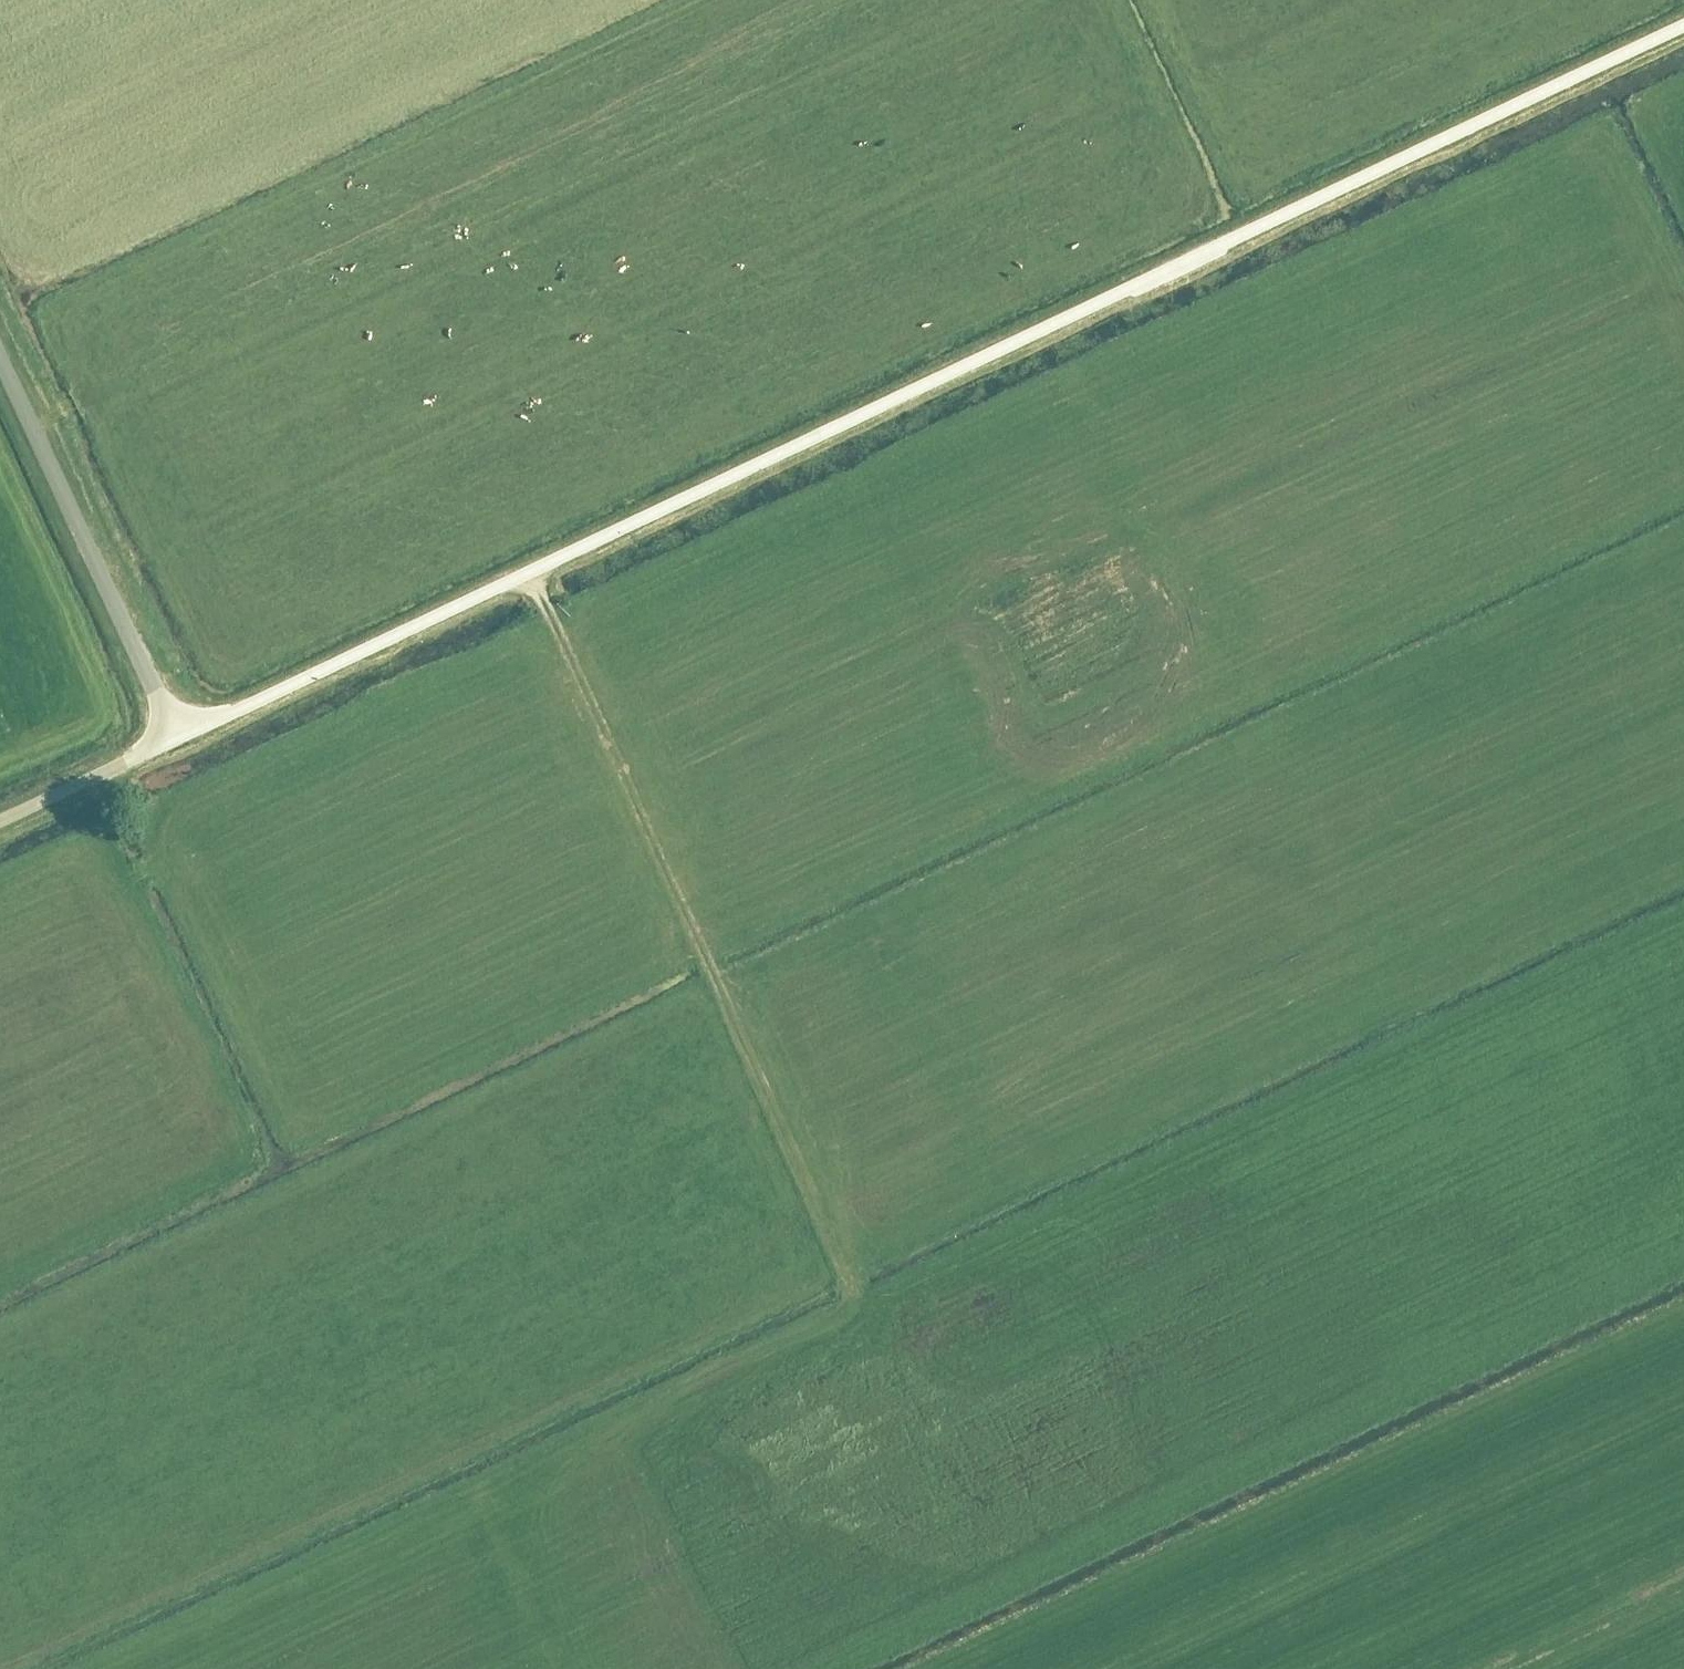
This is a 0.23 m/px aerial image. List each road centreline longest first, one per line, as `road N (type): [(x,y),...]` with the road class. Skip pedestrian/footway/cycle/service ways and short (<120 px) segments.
road 1 (unclassified): [(174,739),(1683,25)]
road 2 (unclassified): [(174,739),(0,363)]
road 3 (unclassified): [(0,822),(174,739)]

